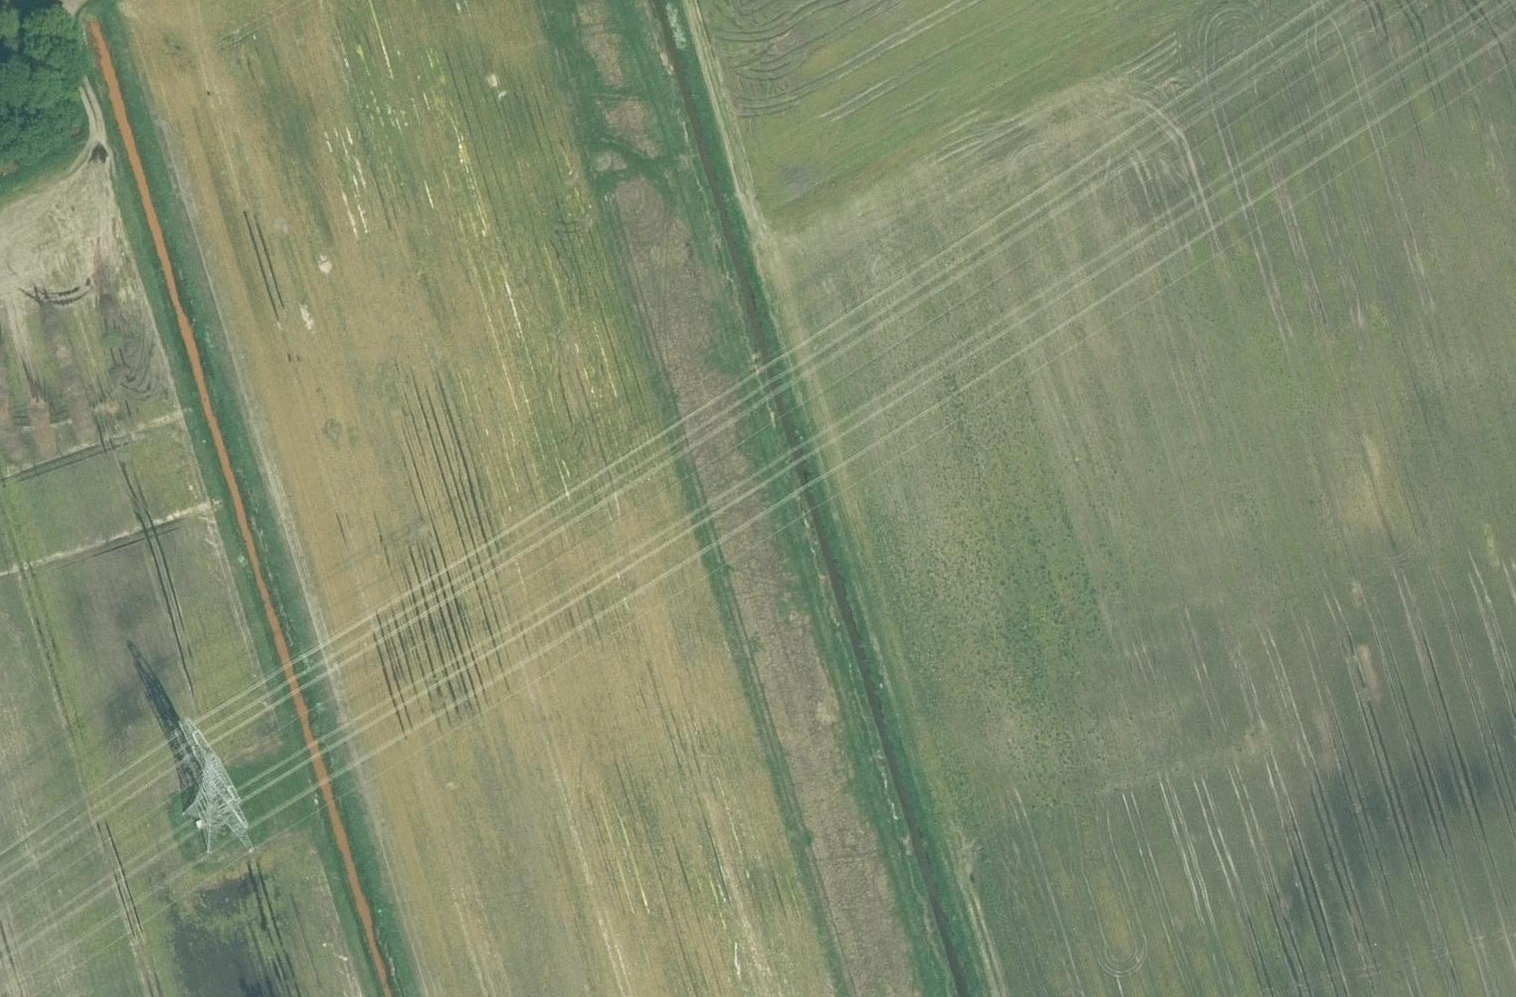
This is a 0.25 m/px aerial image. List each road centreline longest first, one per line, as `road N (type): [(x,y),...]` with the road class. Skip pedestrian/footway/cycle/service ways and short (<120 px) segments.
road 1 (track): [(0,175),(108,114),(73,5),(81,0)]

